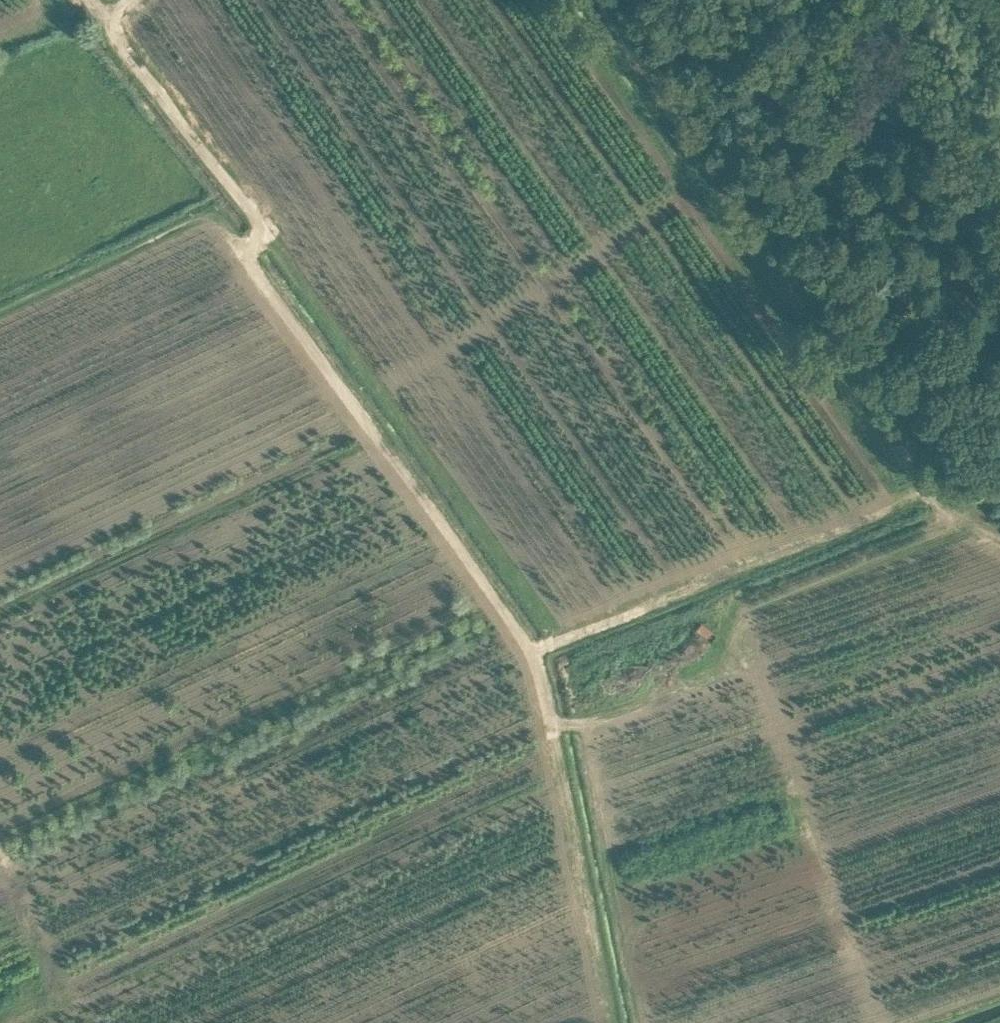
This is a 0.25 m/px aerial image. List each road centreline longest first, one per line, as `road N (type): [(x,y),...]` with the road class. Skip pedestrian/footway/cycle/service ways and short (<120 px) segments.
road 1 (track): [(999,487),(953,506),(921,480),(598,0)]

